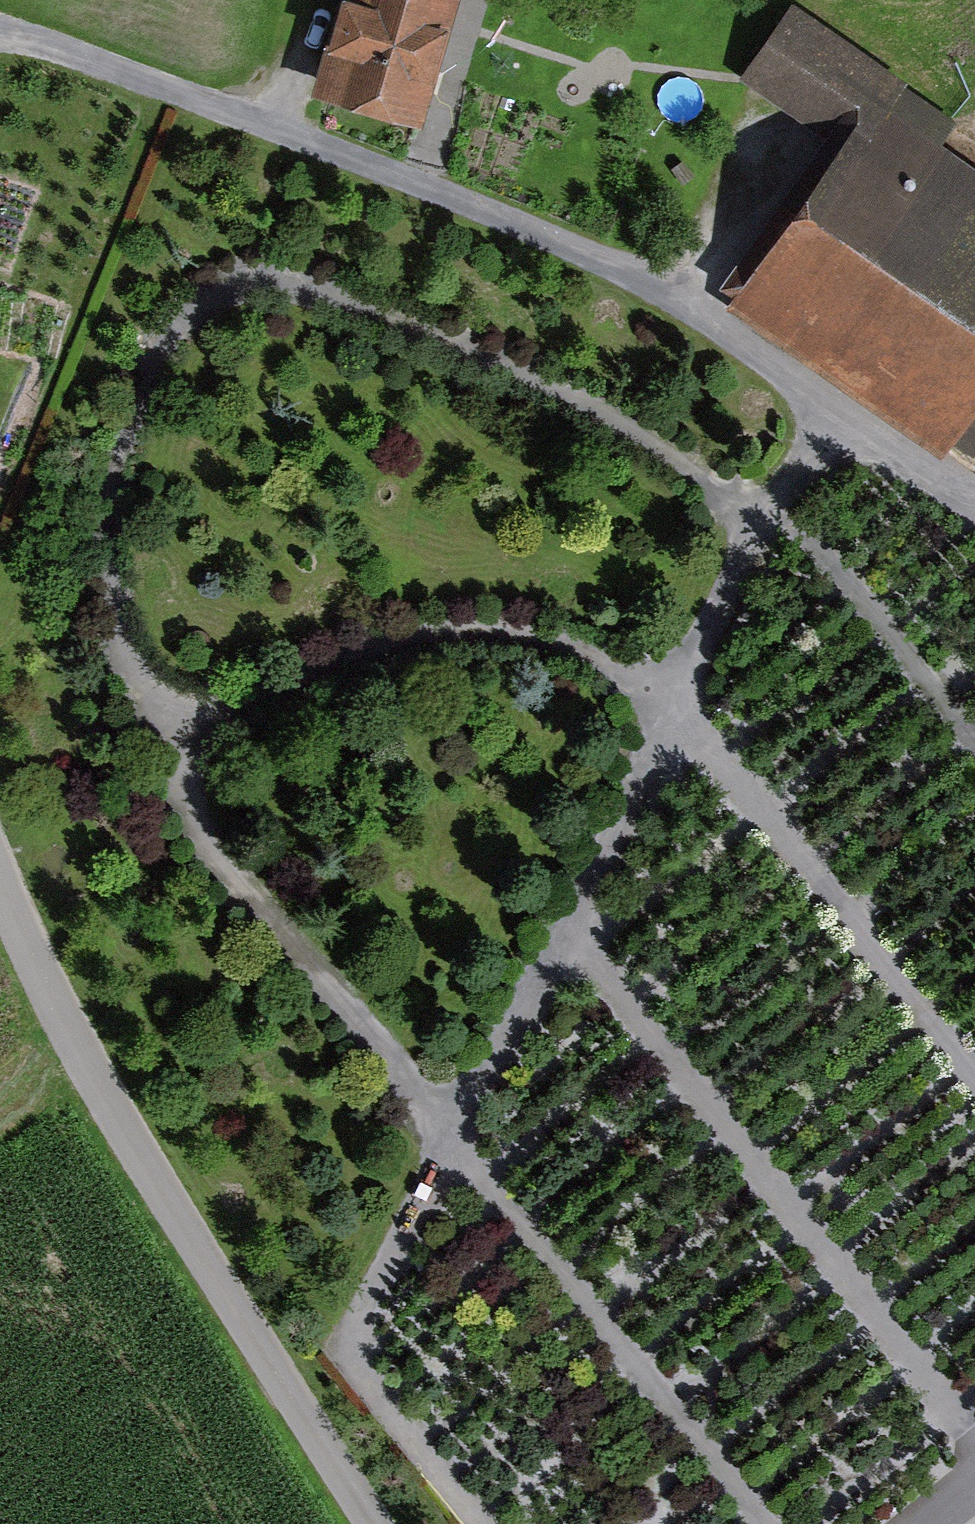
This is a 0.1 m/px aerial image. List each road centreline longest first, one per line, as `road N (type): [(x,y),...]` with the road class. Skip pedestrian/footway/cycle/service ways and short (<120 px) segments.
road 1 (track): [(762,1523),(455,1124),(199,847),(112,606),(106,482),(142,362),(201,292),(265,269),(572,397),(756,517)]
road 2 (track): [(835,401),(756,517),(343,1348),(476,1523)]
road 3 (track): [(974,516),(867,423),(644,270),(254,120),(0,34)]
road 4 (track): [(156,727),(462,618),(548,631),(615,663),(664,702),(974,1082)]
road 5 (unclassified): [(373,1523),(289,1409),(0,881)]
road 6 (track): [(974,1440),(560,912)]

